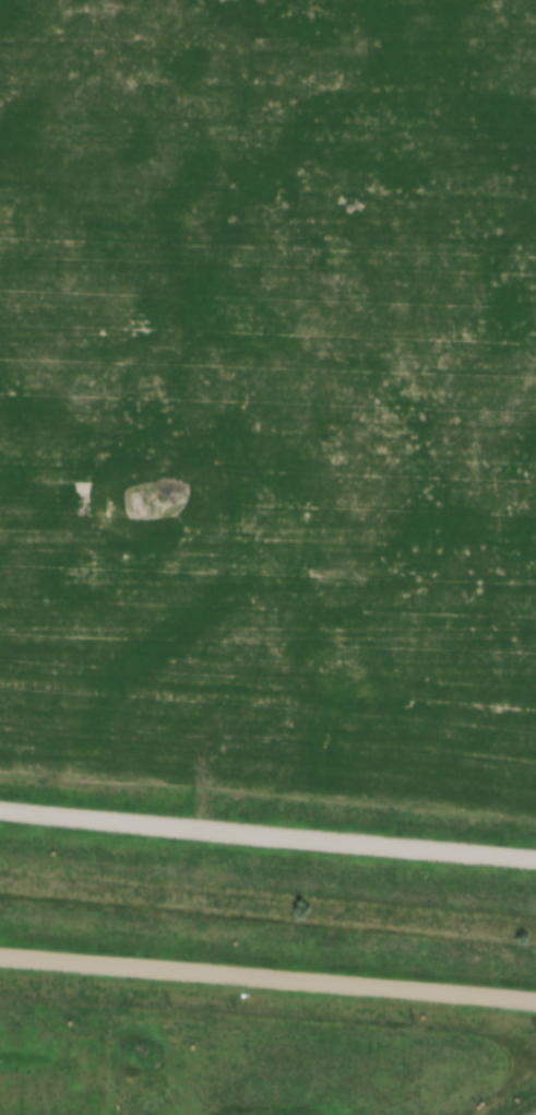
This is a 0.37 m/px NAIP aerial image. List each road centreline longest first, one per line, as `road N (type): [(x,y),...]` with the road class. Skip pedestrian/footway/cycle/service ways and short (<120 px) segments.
road 1 (residential): [(535,860),(0,808)]
road 2 (residential): [(535,1005),(0,955)]

